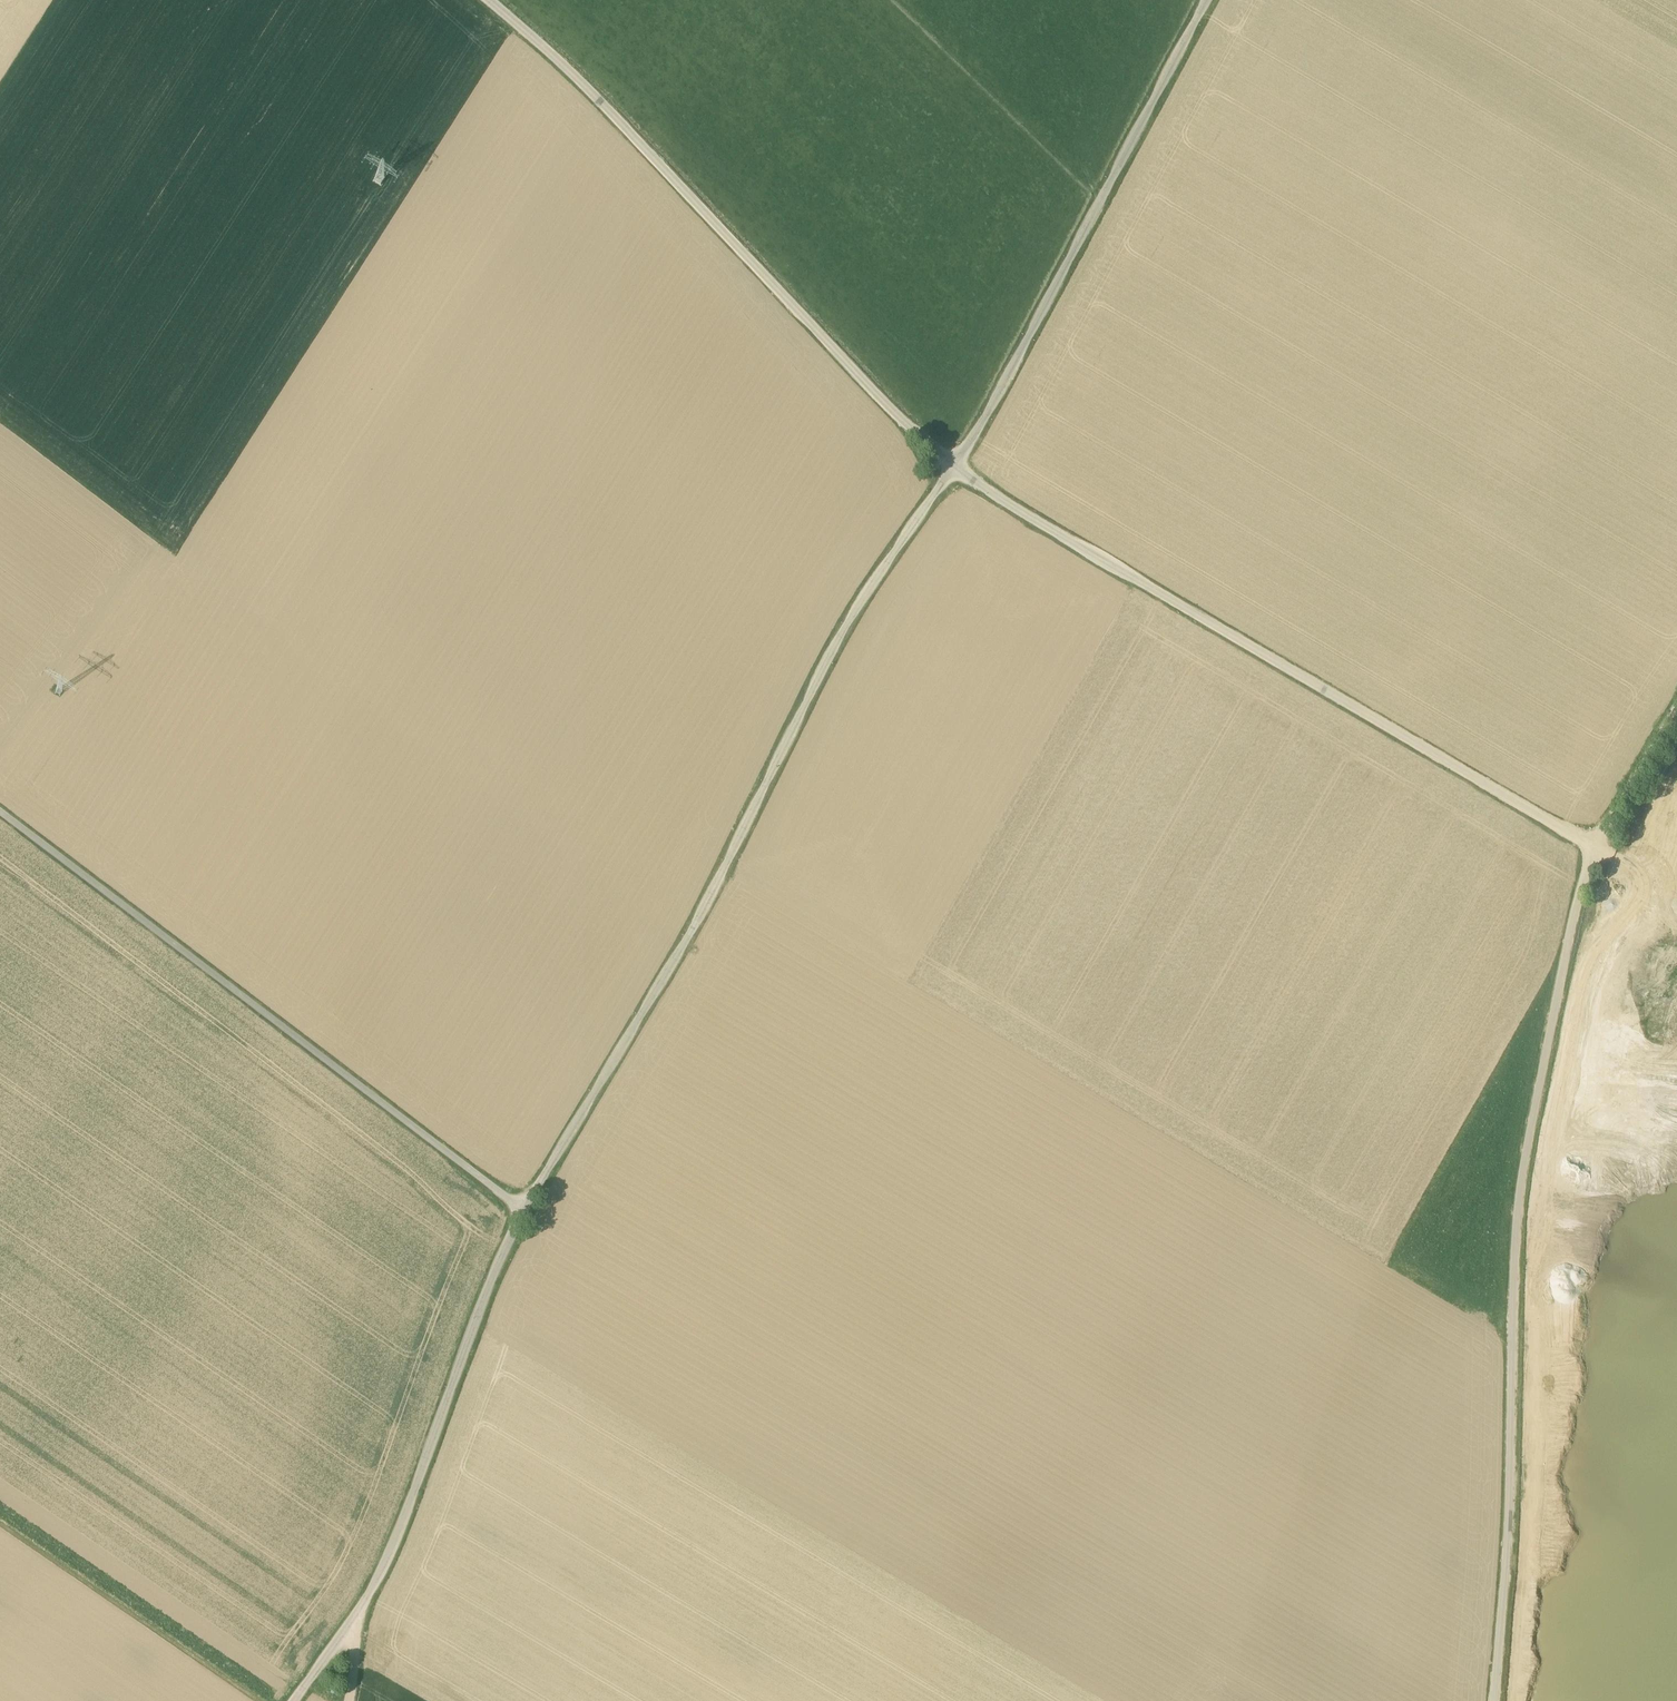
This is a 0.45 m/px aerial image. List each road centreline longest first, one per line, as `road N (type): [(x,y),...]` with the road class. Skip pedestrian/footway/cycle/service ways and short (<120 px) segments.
road 1 (unclassified): [(1496,1700),(1517,1209),(1562,966),(1594,846),(1438,761),(953,468)]
road 2 (unclassified): [(522,1213),(641,1030),(874,583),(953,468)]
road 3 (unclassified): [(489,0),(953,468)]
road 4 (unclassified): [(0,812),(522,1213)]
road 5 (unclassified): [(294,1700),(384,1567),(522,1213)]
road 6 (unclassified): [(953,468),(1208,0)]
road 7 (track): [(1594,846),(1676,707)]

